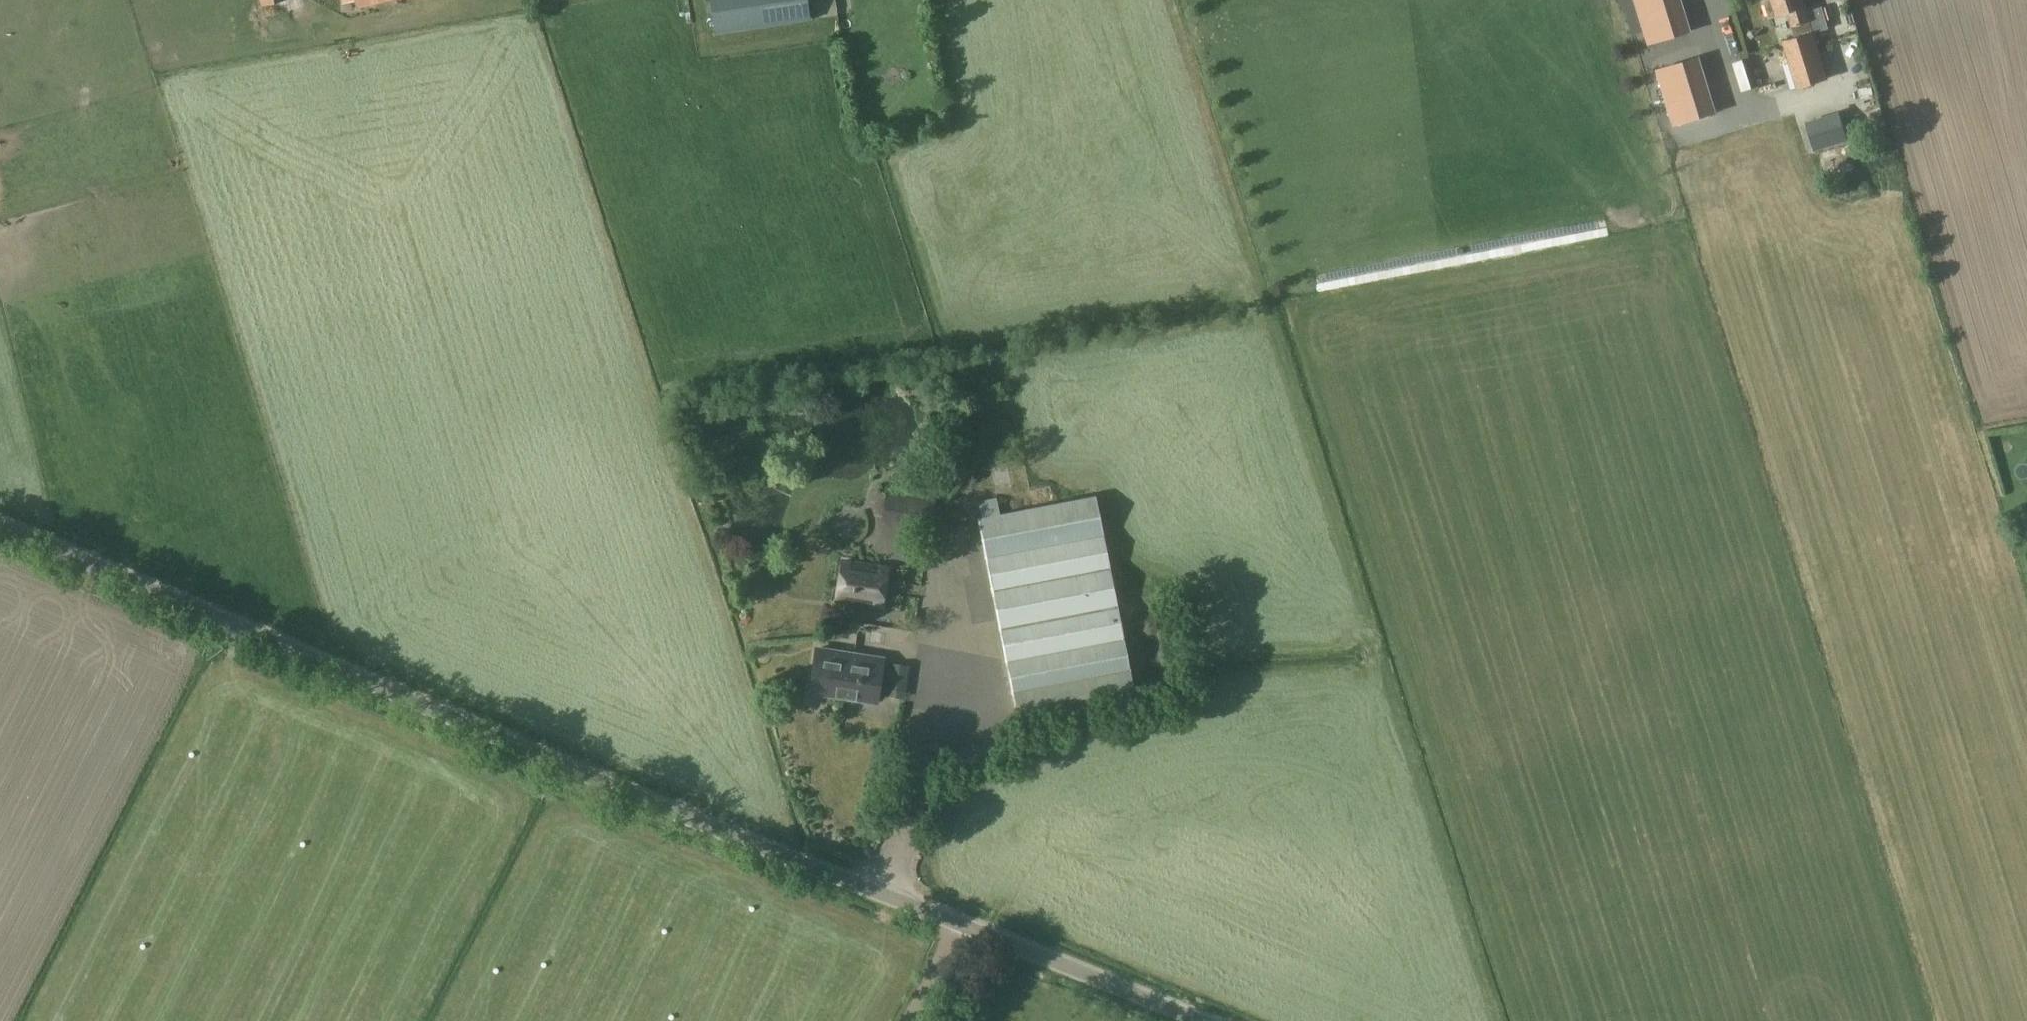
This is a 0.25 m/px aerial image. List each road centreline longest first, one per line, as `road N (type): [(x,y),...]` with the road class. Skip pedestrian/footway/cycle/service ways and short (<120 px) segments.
road 1 (unclassified): [(1187,1020),(0,526)]

